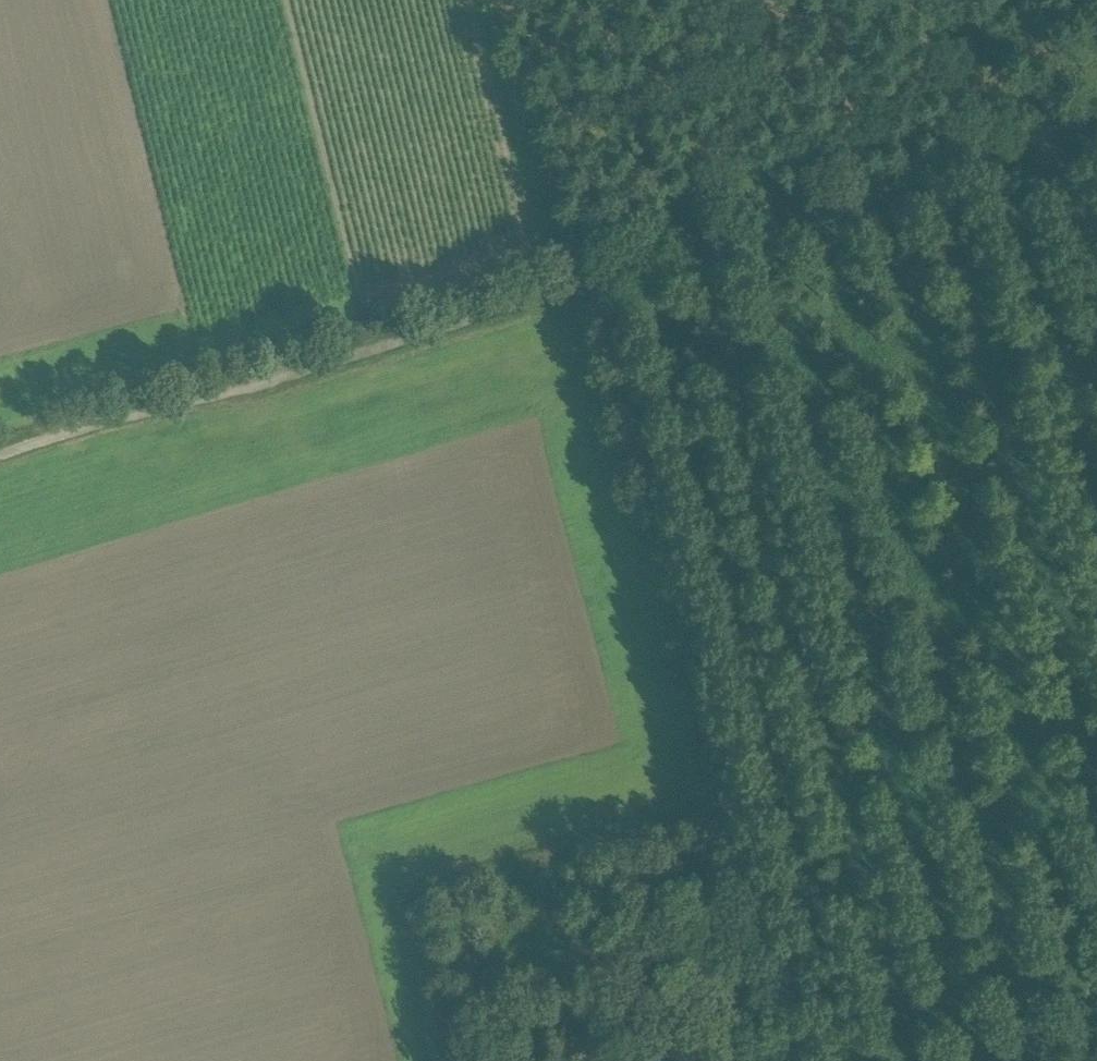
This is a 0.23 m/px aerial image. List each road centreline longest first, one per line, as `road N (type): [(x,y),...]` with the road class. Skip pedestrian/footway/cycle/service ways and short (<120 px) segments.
road 1 (track): [(0,455),(1096,135)]

